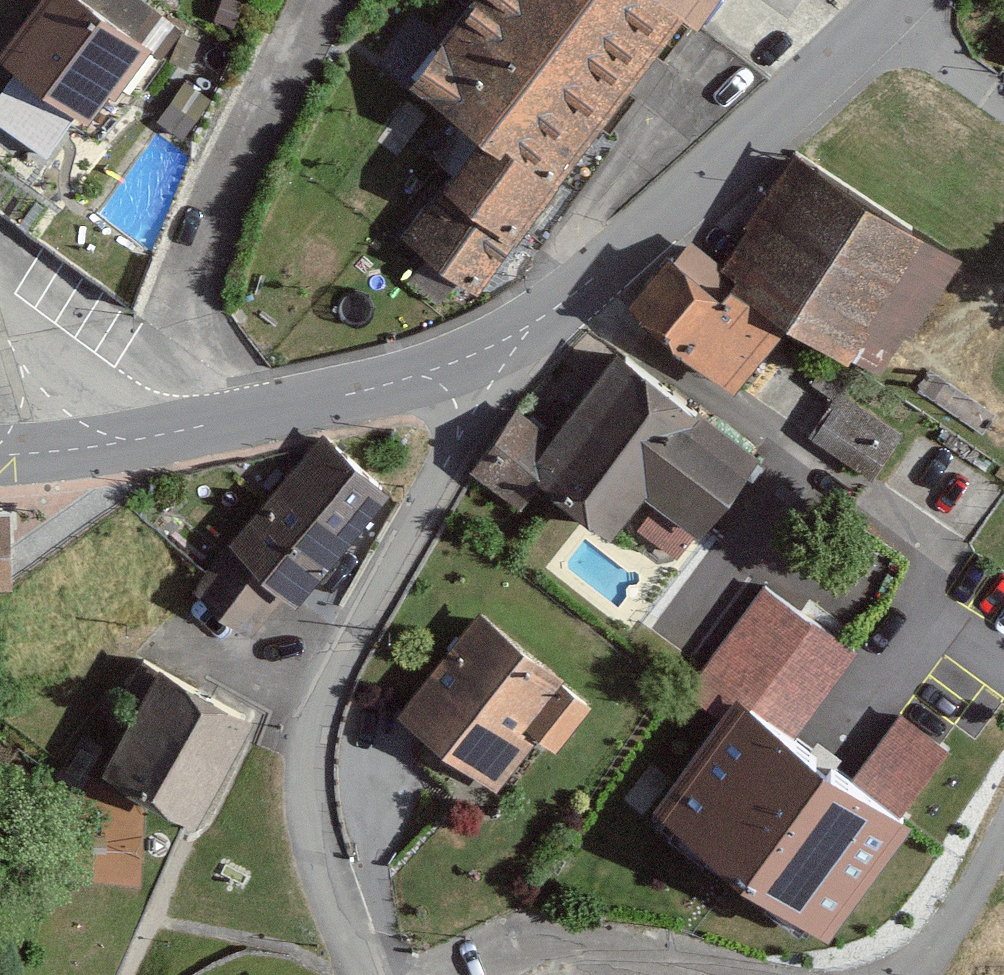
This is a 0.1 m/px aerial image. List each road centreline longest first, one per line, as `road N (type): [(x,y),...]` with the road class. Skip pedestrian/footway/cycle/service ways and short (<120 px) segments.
road 1 (residential): [(467,360),(457,439),(373,595),(310,739),(312,813),(330,885),(367,974)]
road 2 (tertiary): [(884,16),(580,297),(467,360)]
road 3 (tertiary): [(467,360),(171,435),(40,450)]
road 4 (residential): [(1003,828),(942,945),(915,974)]
road 5 (residential): [(884,16),(1003,100)]

